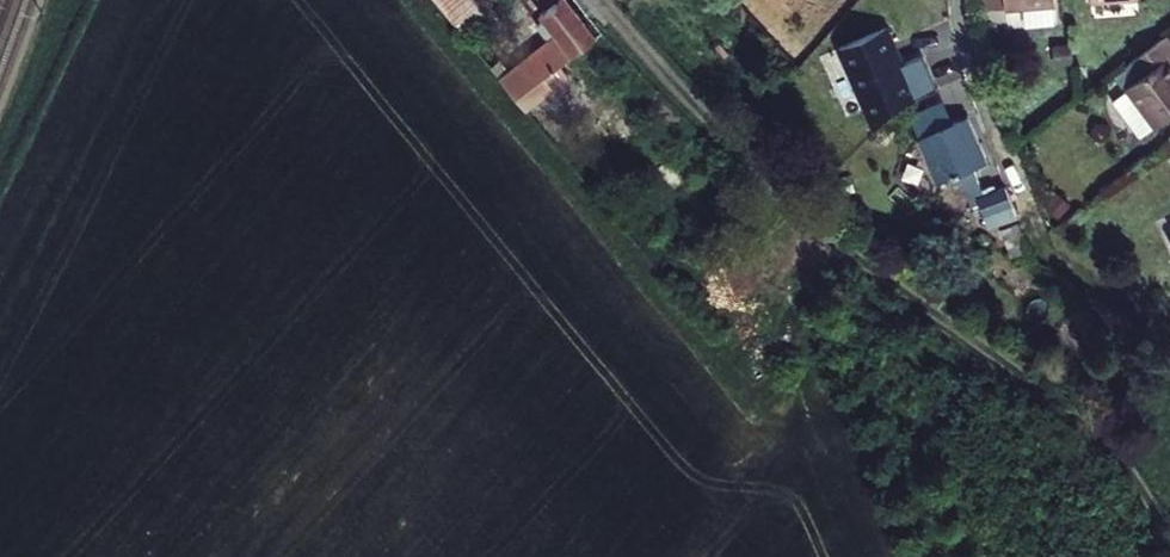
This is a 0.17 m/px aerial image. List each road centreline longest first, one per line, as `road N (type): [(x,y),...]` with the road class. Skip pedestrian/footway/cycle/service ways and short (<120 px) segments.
road 1 (residential): [(958,0),(968,55),(1043,255)]

